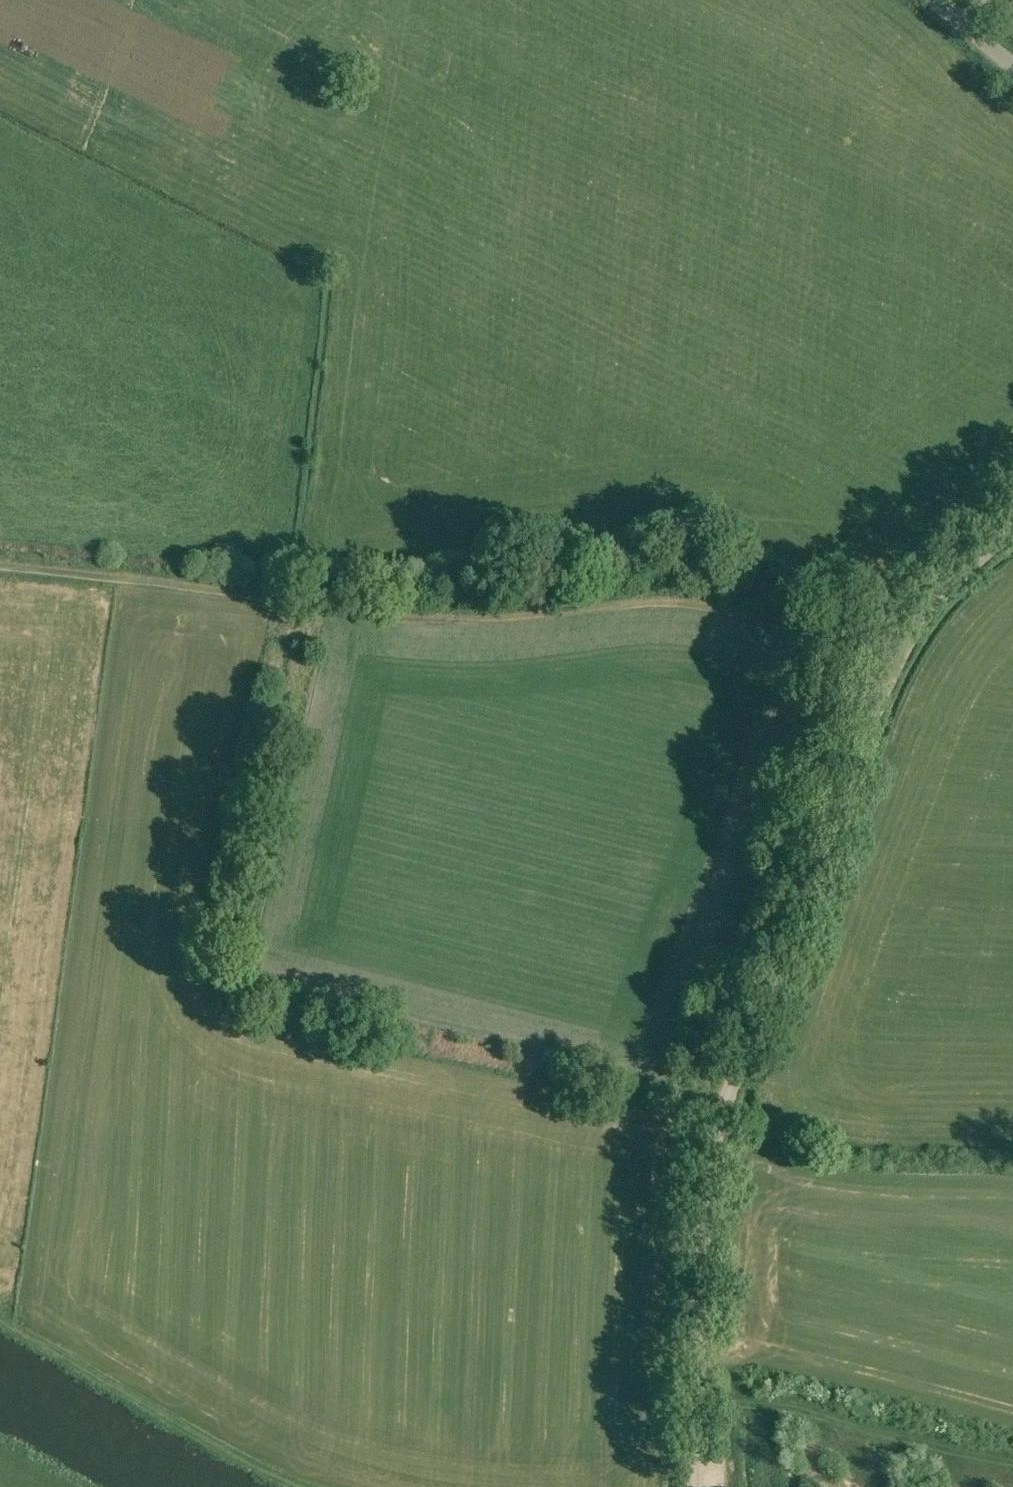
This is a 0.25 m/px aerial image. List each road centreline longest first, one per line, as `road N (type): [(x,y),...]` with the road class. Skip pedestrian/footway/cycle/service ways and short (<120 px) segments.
road 1 (unclassified): [(695,1486),(701,1216),(717,1126),(888,690),(928,619),(1012,539)]
road 2 (track): [(0,559),(393,615),(657,592),(713,596),(774,614),(888,690)]

